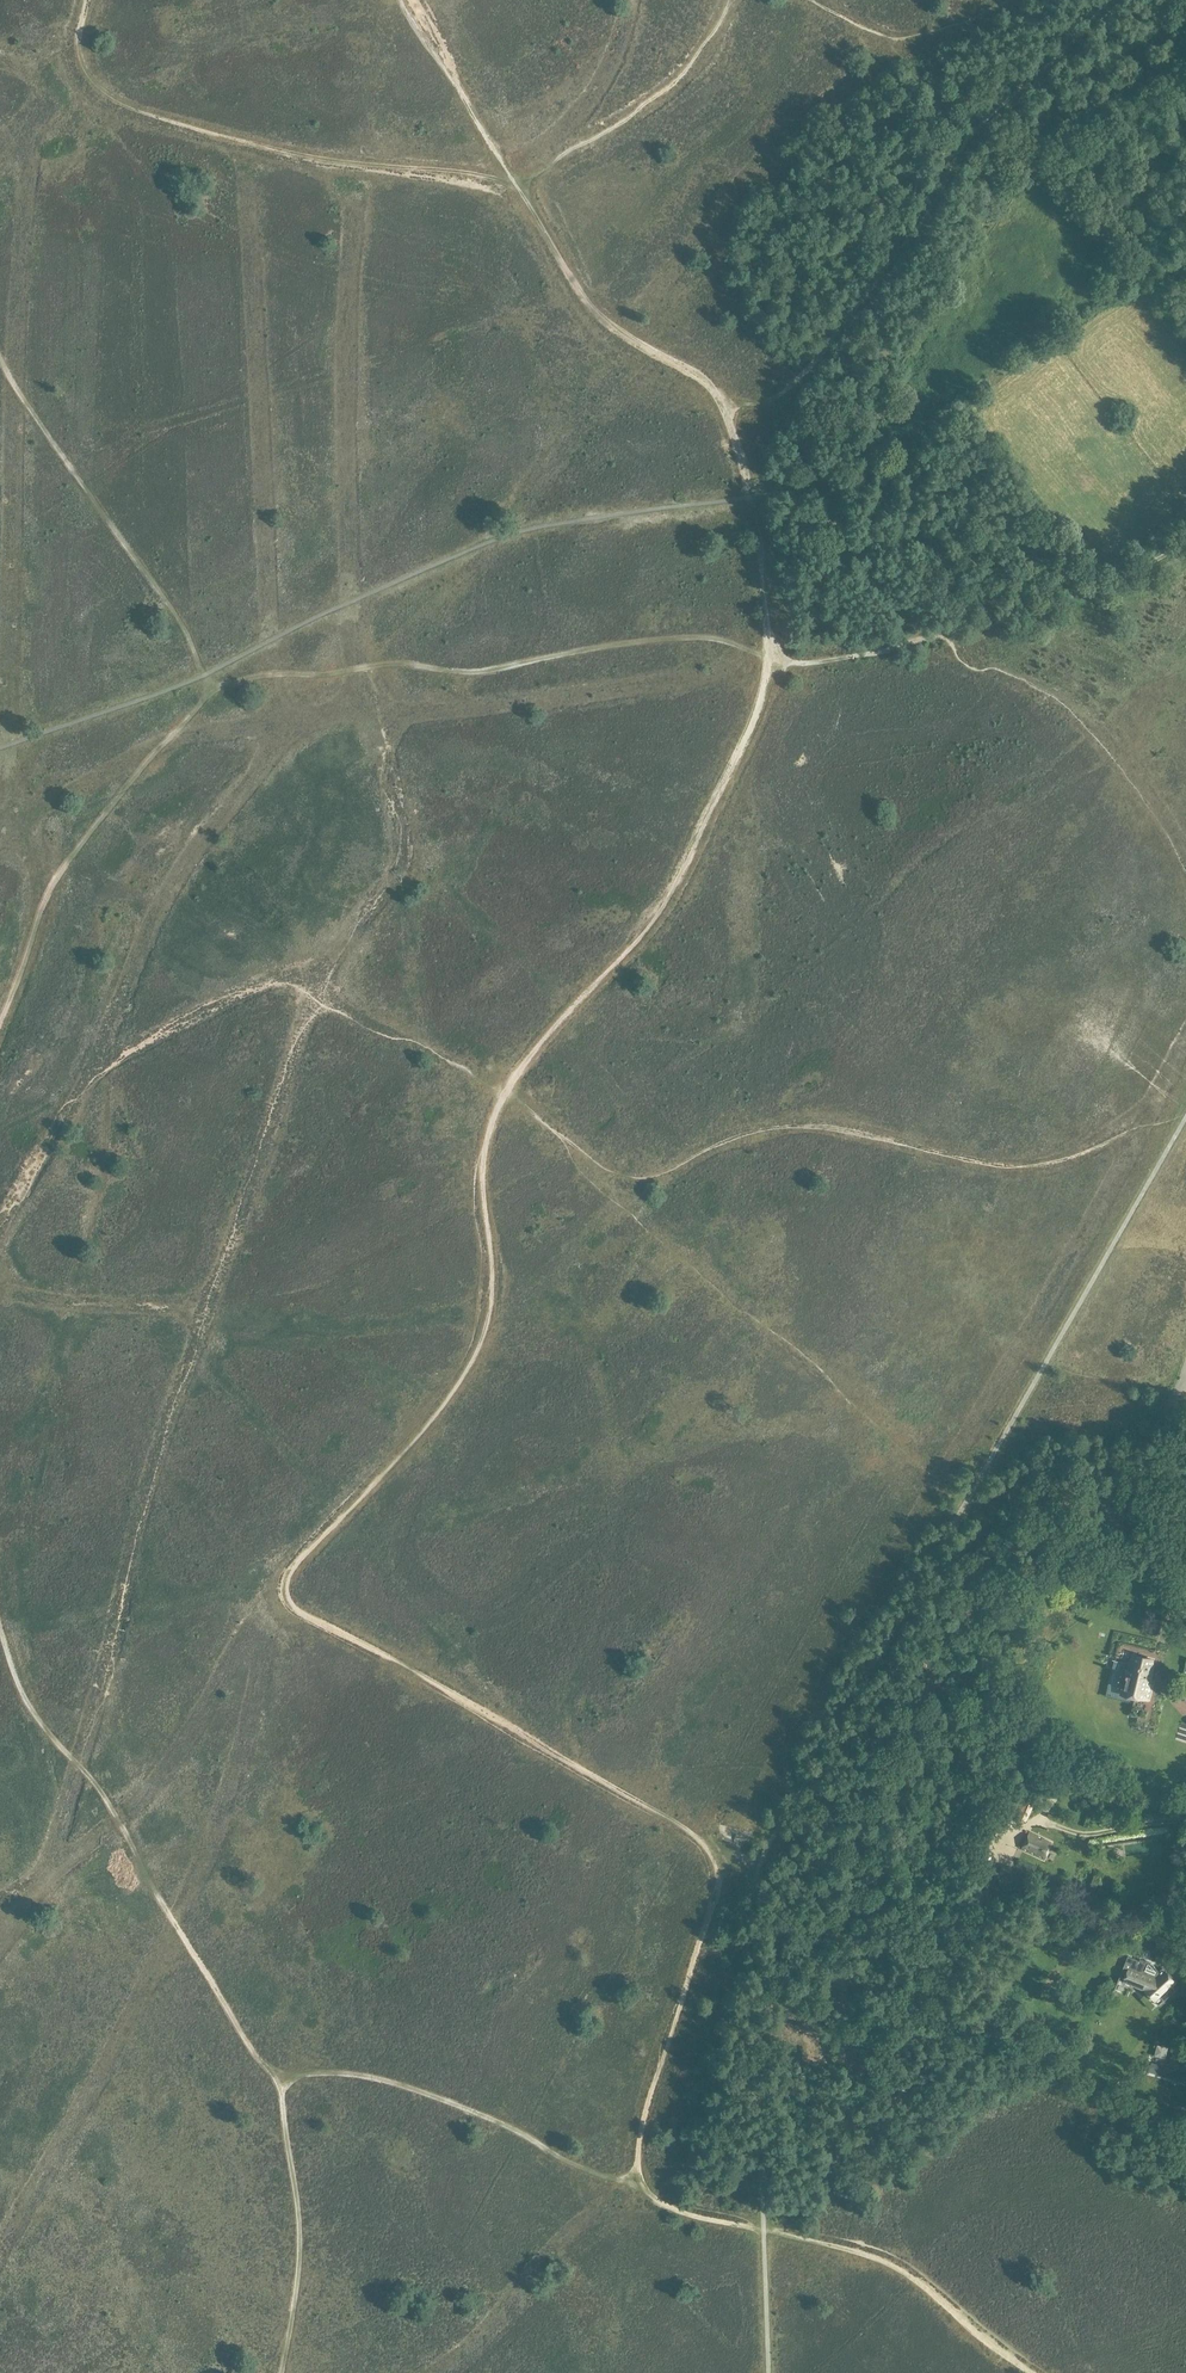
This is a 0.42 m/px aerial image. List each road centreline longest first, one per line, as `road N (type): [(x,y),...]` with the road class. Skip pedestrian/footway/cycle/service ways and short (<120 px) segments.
road 1 (track): [(1031,2372),(878,2260),(653,2200),(642,2187),(640,2139),(719,1888),(715,1860),(697,1836),(301,1612),(284,1586),(297,1562),(466,1377),(495,1300),(484,1162),(500,1100),(667,910),(774,692),(766,549),(723,407)]
road 2 (track): [(518,188),(493,177),(319,157),(138,107),(103,89),(81,62),(88,0)]
road 3 (track): [(723,407),(700,374),(619,331),(588,301),(518,188)]
road 4 (unclassified): [(1107,1515),(1112,1486),(1185,1370)]

